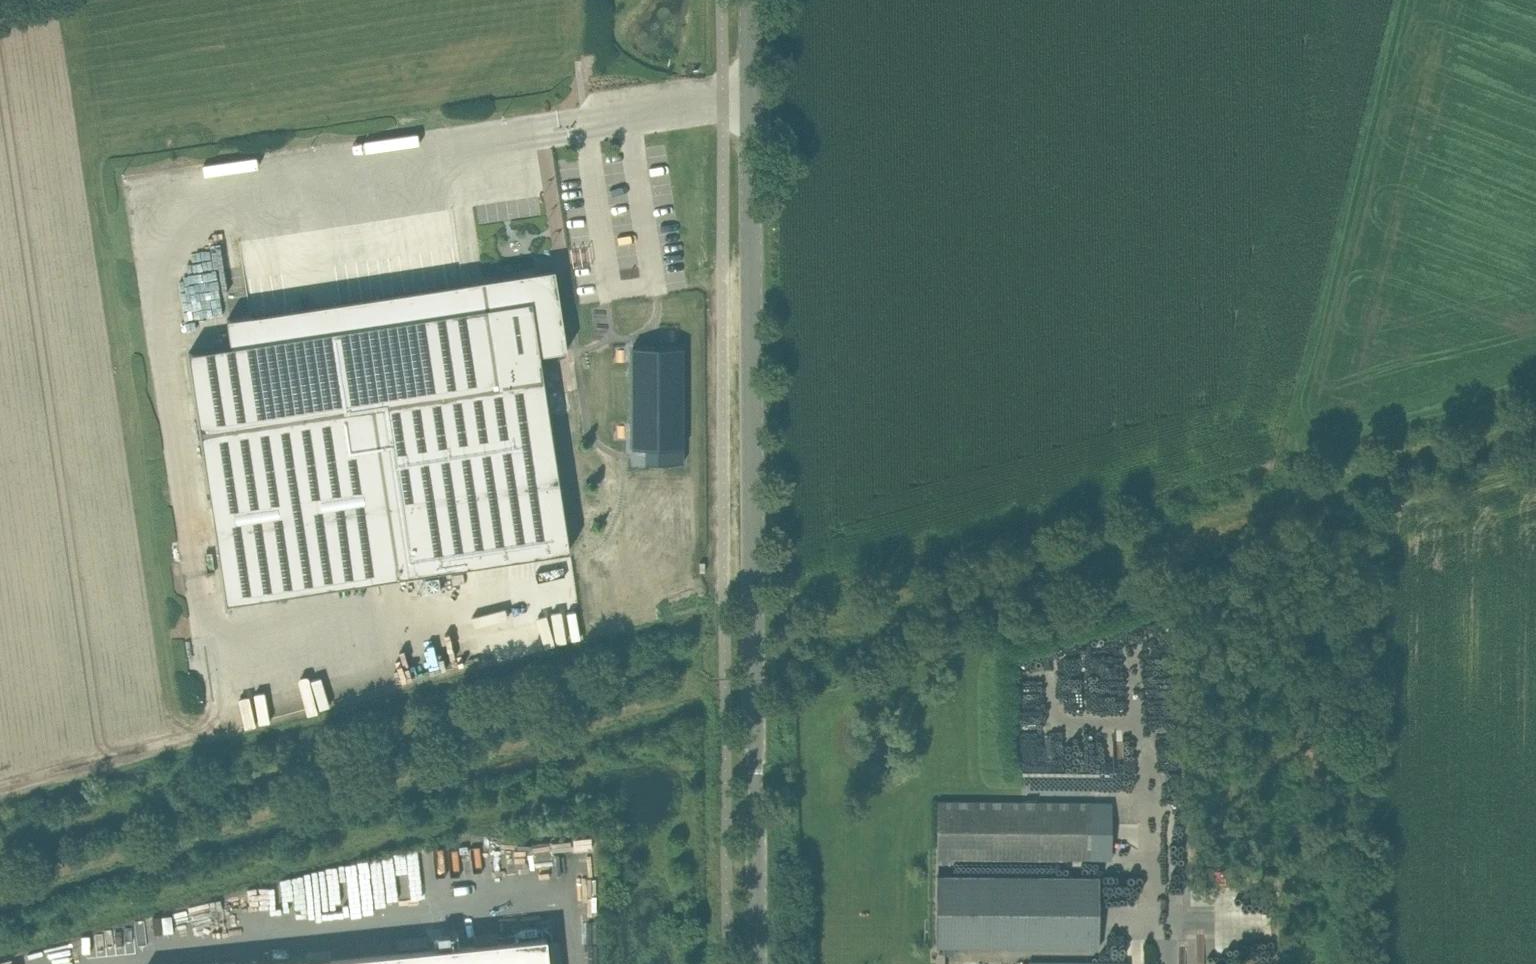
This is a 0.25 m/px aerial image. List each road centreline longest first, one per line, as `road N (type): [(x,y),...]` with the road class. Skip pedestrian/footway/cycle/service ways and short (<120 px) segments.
road 1 (tertiary): [(757,963),(751,0)]

